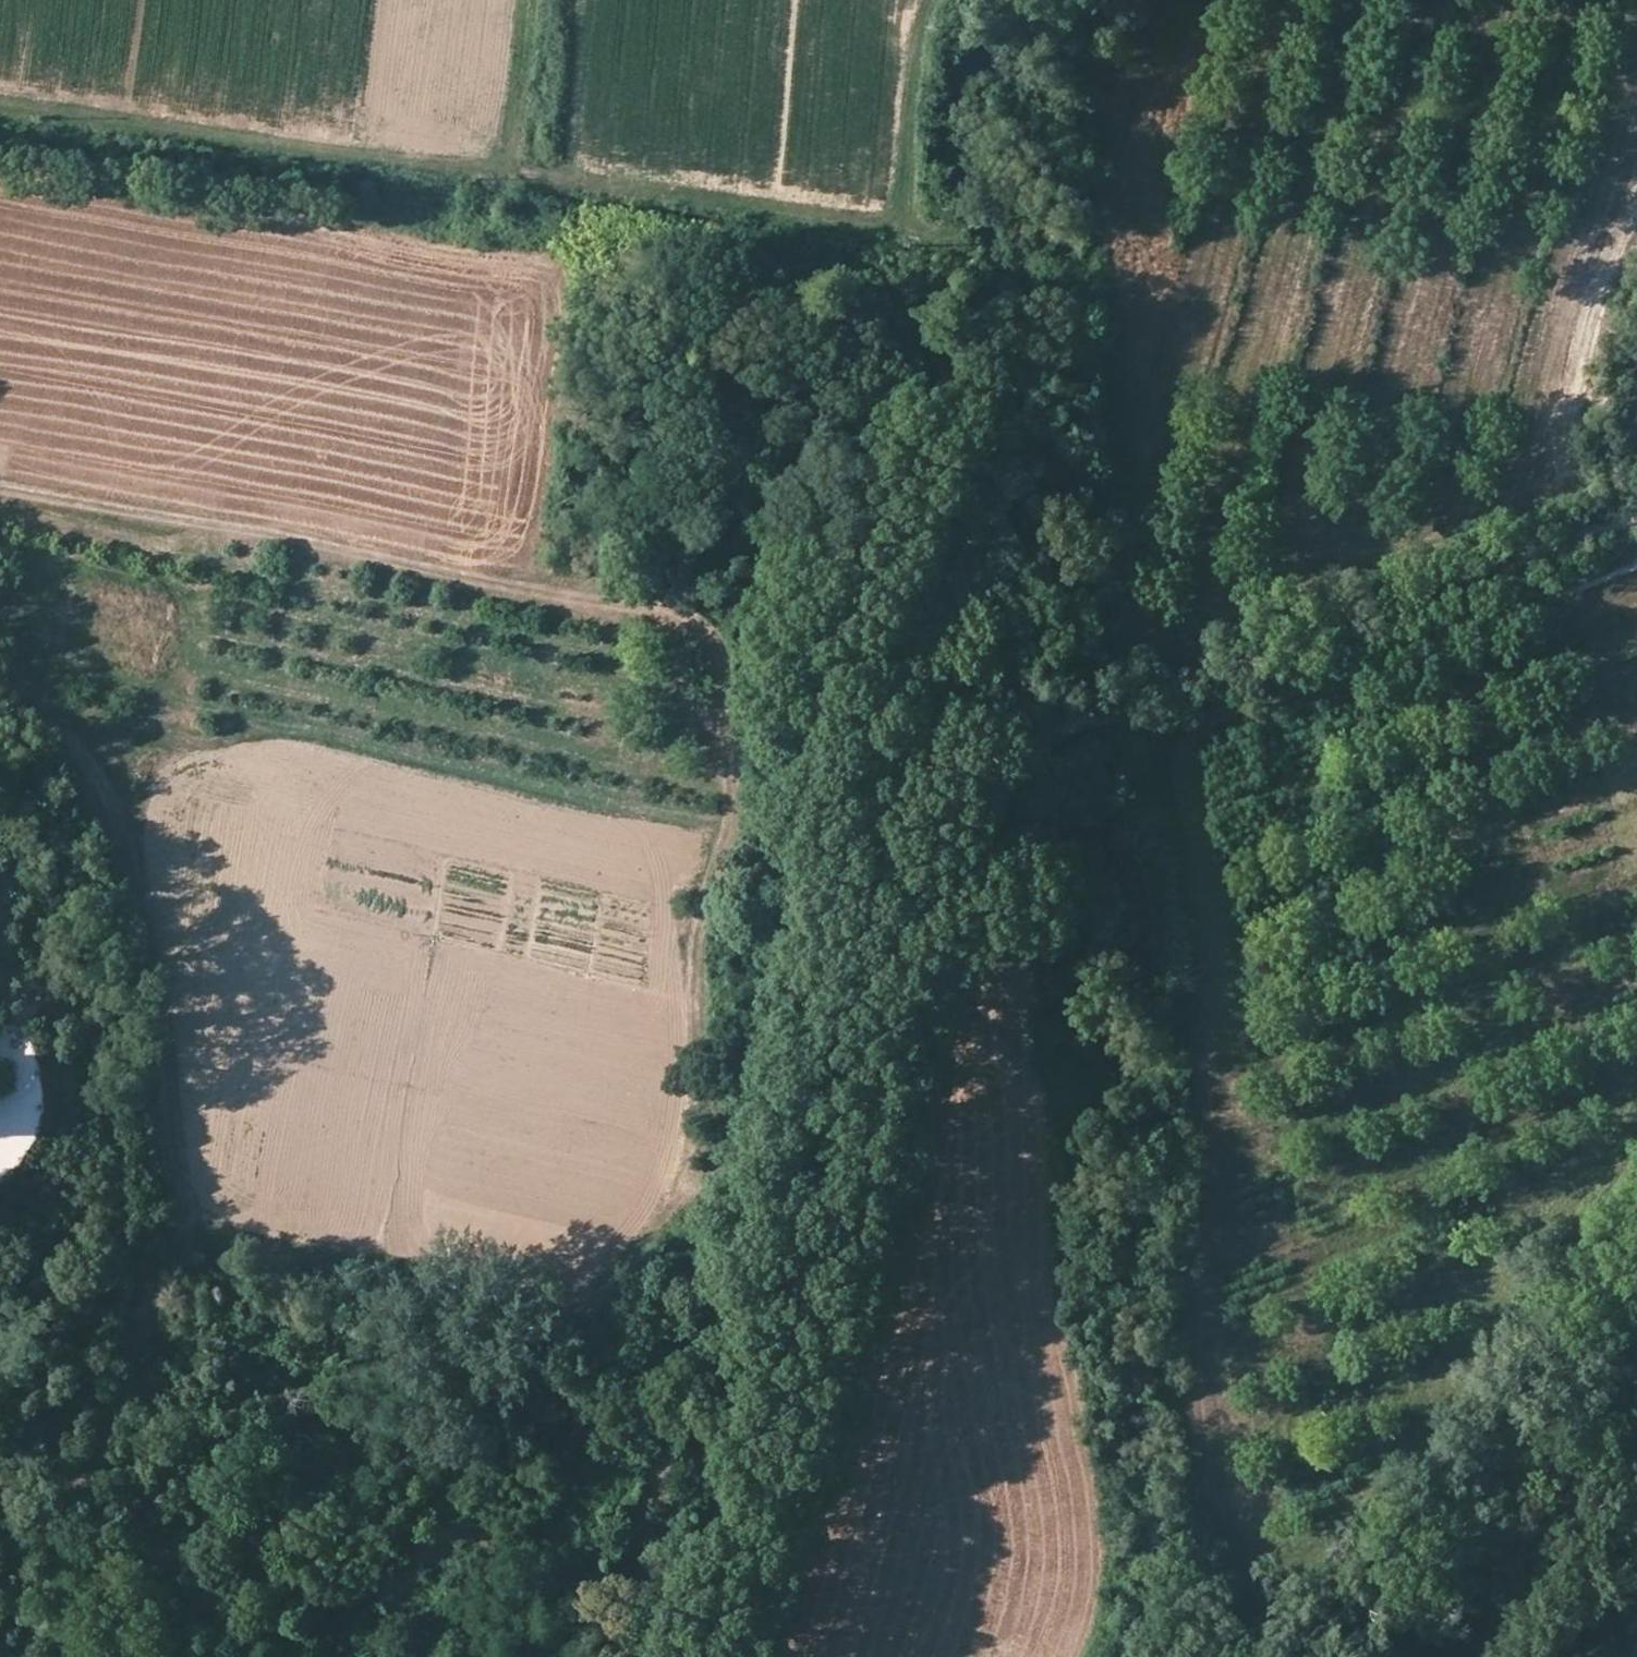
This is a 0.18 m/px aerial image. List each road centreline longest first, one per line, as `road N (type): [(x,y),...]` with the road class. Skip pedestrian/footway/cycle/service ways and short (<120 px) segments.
road 1 (track): [(726,1656),(939,876),(983,785),(1023,753),(1068,732),(1636,517)]
road 2 (track): [(793,1413),(140,1287),(86,992),(0,767)]
road 3 (track): [(0,97),(889,232)]
road 4 (track): [(1636,562),(1169,732)]

